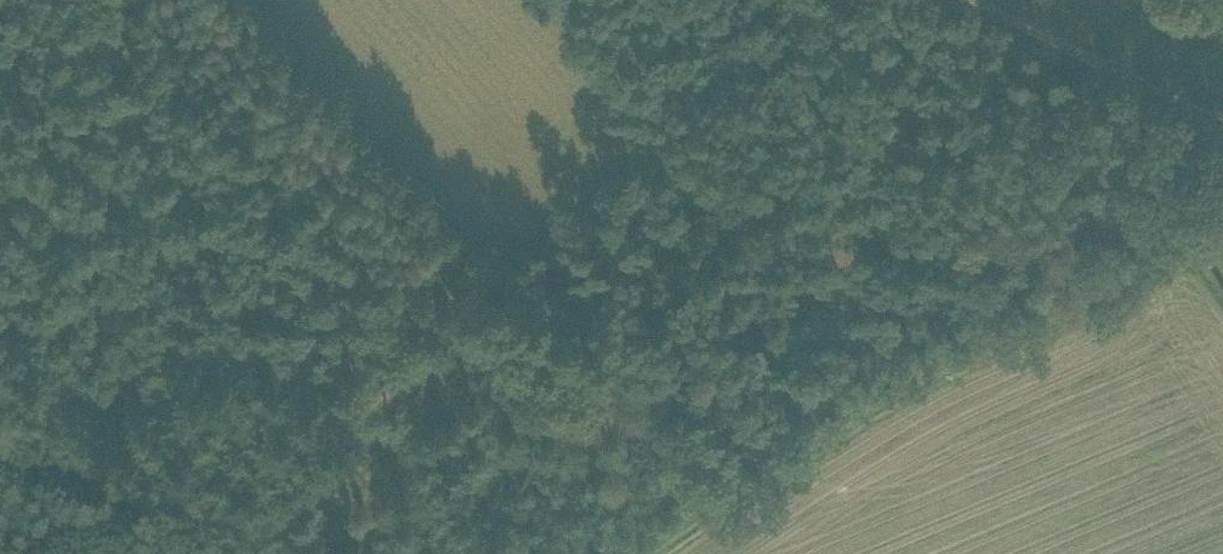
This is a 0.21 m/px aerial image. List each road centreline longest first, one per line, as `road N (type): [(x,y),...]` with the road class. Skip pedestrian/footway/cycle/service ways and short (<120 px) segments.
road 1 (track): [(808,0),(212,553)]
road 2 (track): [(647,553),(906,388),(1066,321),(1222,232)]
road 3 (track): [(1222,127),(977,0)]

